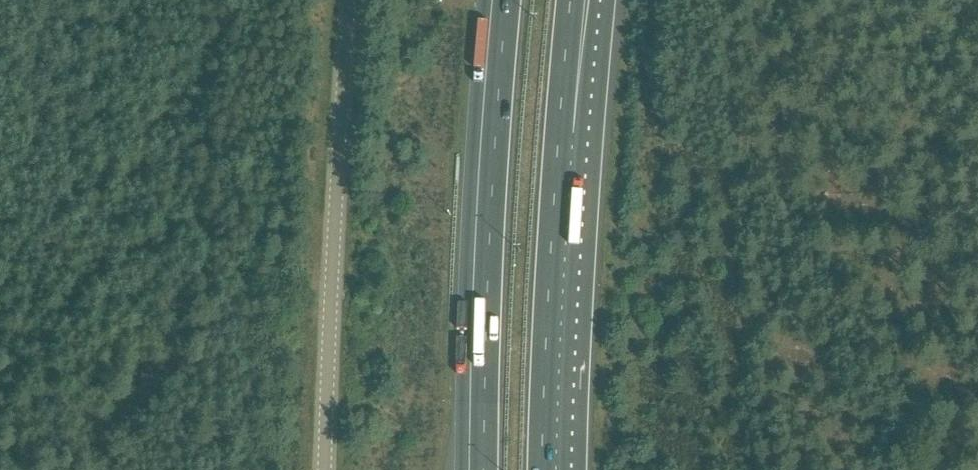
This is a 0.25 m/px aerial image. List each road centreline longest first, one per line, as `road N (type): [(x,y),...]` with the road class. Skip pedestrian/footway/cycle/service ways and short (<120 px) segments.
road 1 (motorway): [(501,0),(485,185),(475,469)]
road 2 (tertiary): [(325,469),(351,0)]
road 3 (motorway): [(554,469),(563,179)]
road 4 (motorway): [(563,179),(608,0)]
road 5 (motorway): [(563,179),(578,0)]

